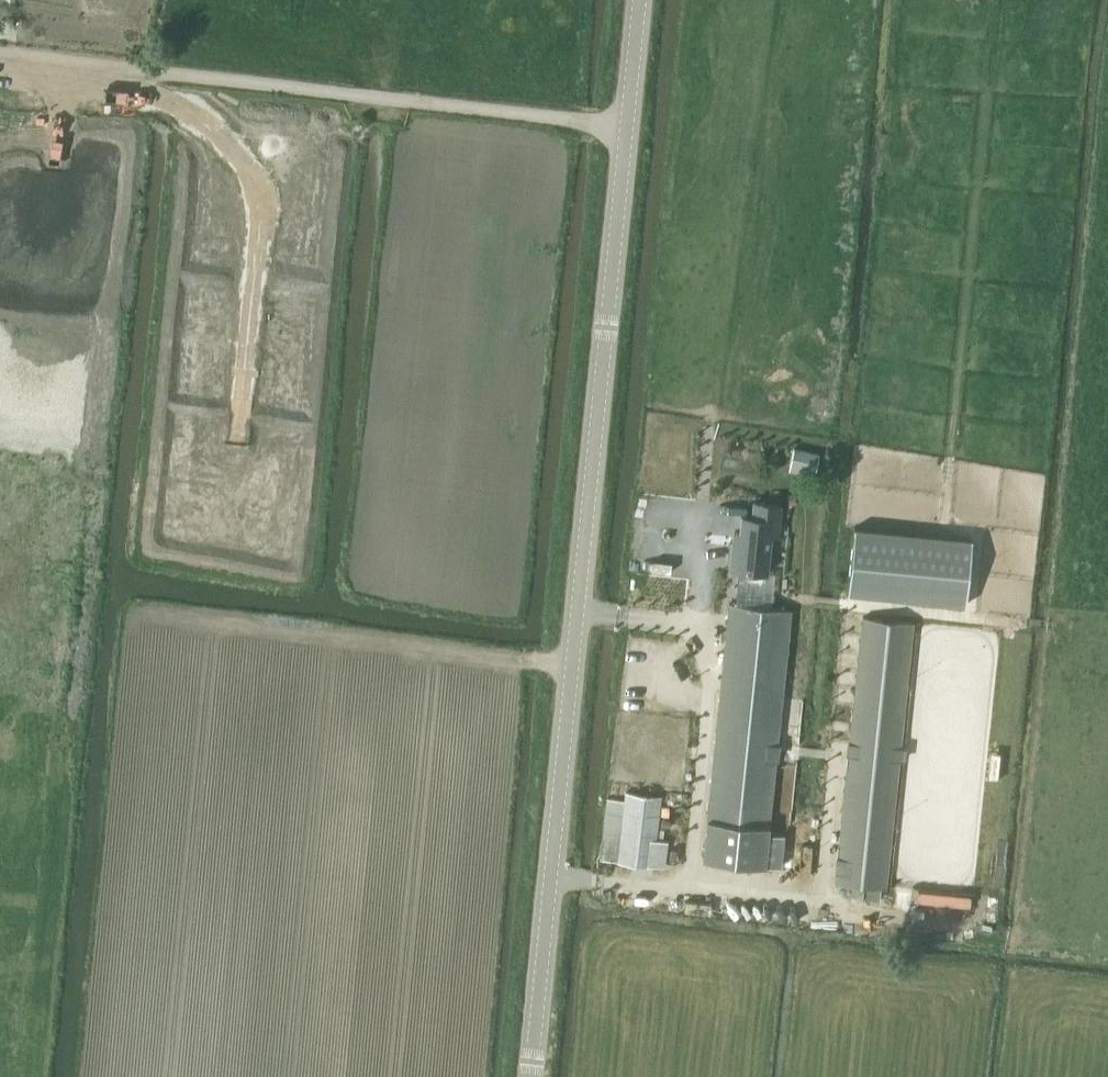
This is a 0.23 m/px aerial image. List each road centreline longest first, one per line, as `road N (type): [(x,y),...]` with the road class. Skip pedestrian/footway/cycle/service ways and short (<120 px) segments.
road 1 (unclassified): [(529,1076),(639,0)]
road 2 (track): [(626,125),(0,55)]

